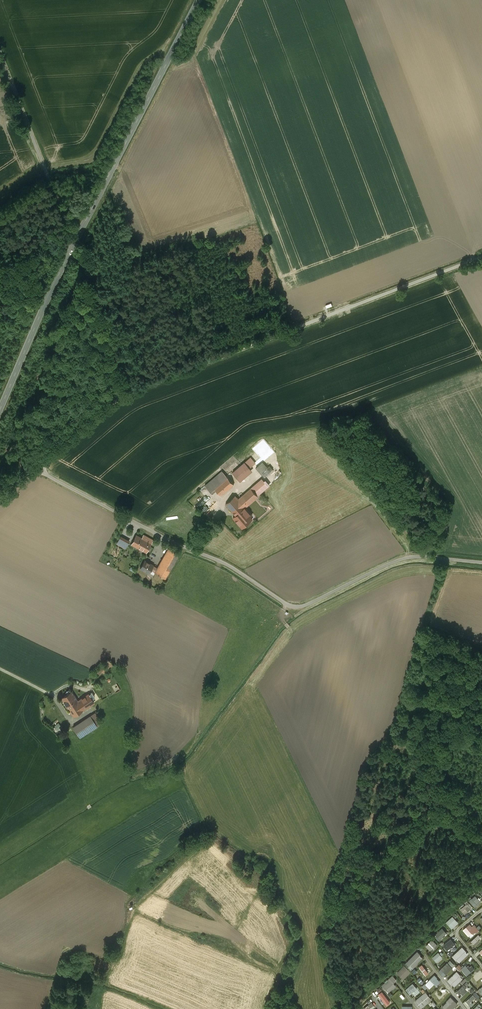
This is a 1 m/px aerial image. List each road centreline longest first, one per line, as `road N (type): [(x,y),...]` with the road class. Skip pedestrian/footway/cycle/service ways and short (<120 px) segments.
road 1 (unclassified): [(481,563),(402,559),(295,607),(38,466)]
road 2 (unclassified): [(130,391),(481,257)]
road 3 (secondary): [(73,245),(198,0)]
road 4 (unclassified): [(73,245),(0,56)]
road 5 (secondary): [(0,409),(73,245)]
road 6 (unclassified): [(130,391),(73,245)]

